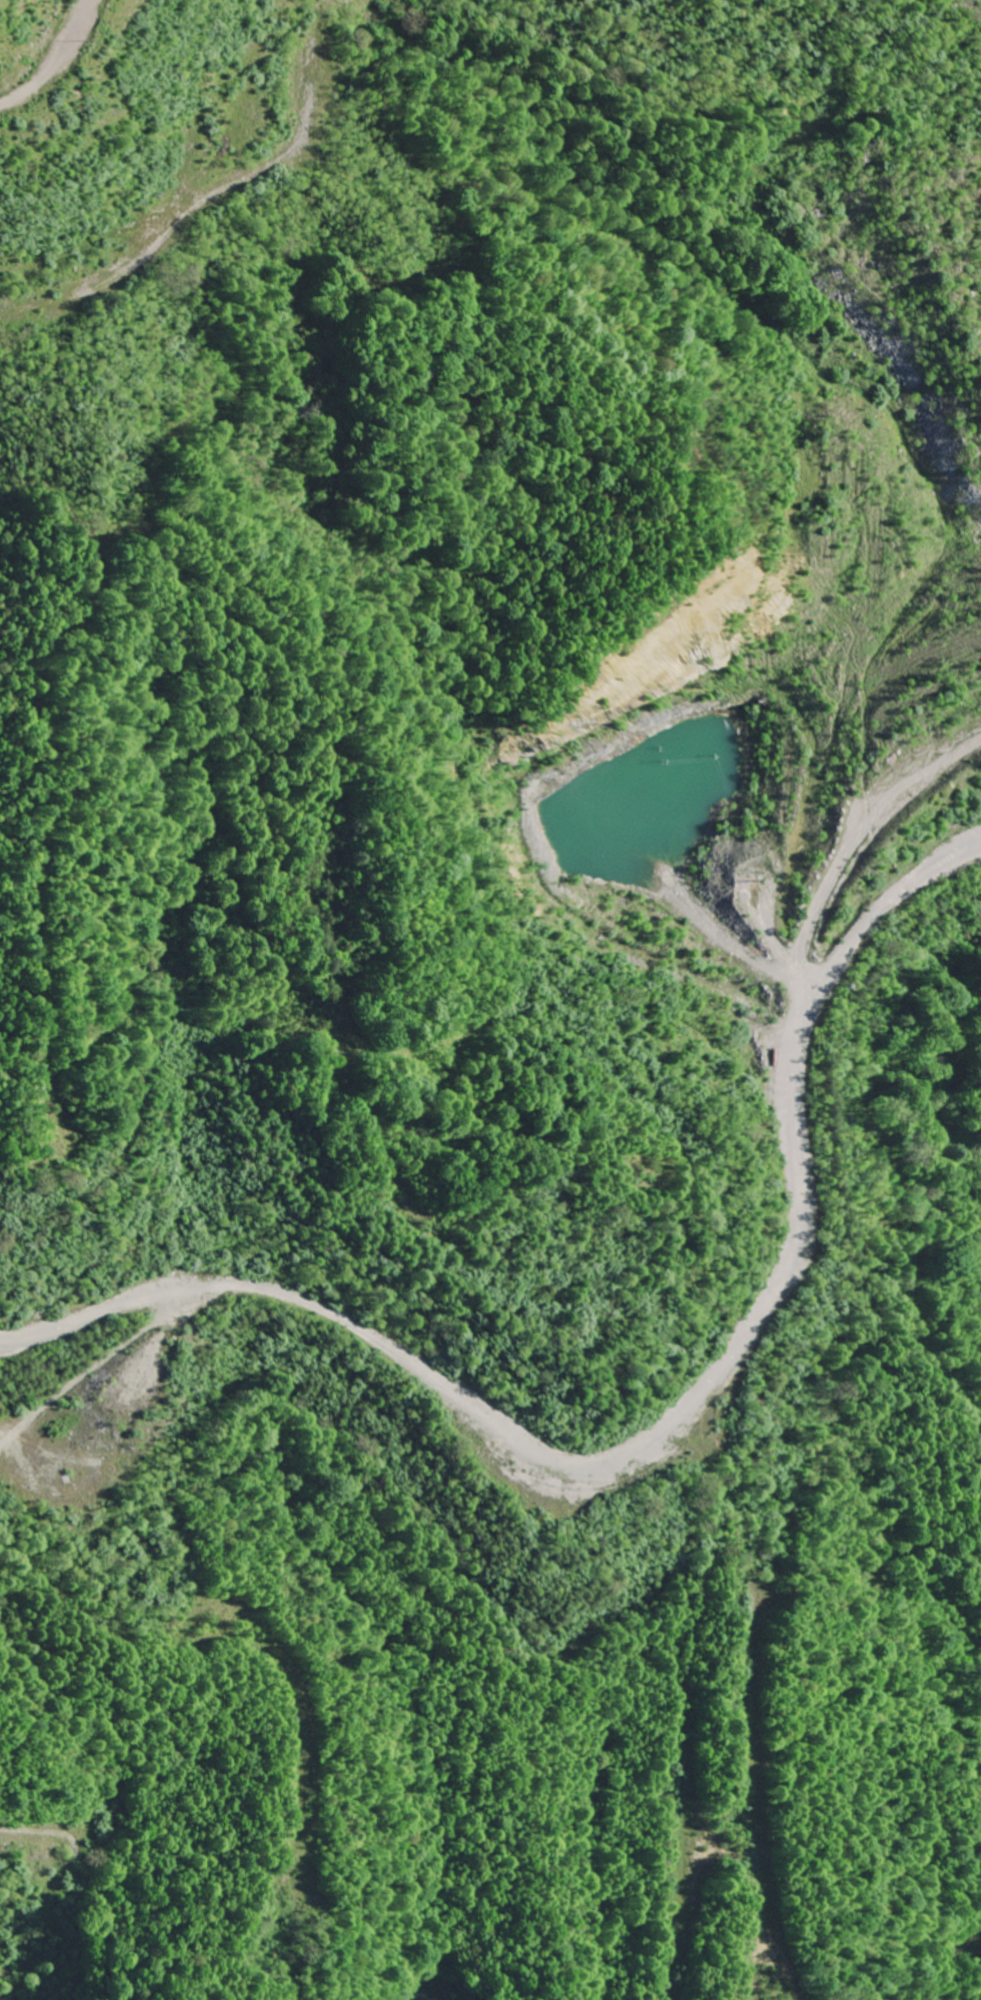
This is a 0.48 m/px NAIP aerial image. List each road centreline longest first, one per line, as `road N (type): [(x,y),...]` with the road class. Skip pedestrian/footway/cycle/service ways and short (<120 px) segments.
road 1 (track): [(818,1218),(886,1282),(980,1424)]

